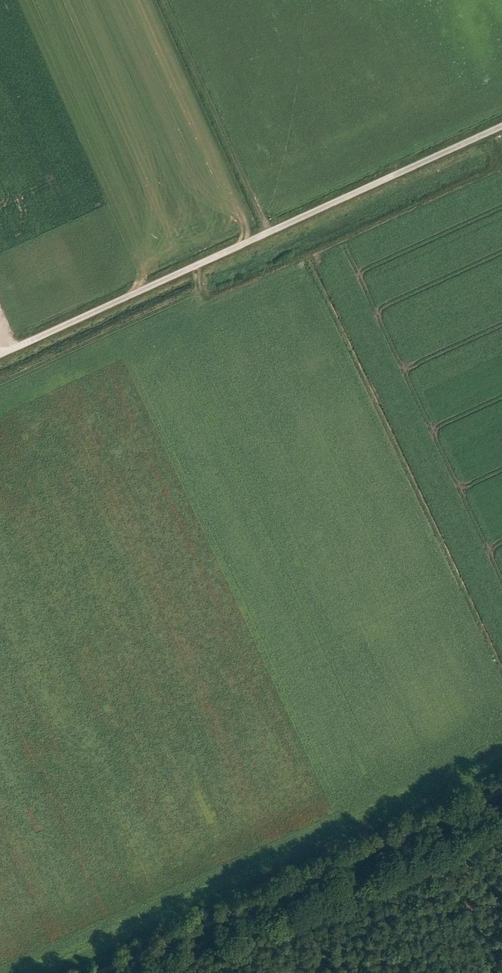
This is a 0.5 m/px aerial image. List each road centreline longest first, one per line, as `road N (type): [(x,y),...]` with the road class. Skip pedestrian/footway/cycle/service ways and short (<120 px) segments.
road 1 (track): [(0,354),(501,125)]
road 2 (track): [(501,791),(104,972)]

